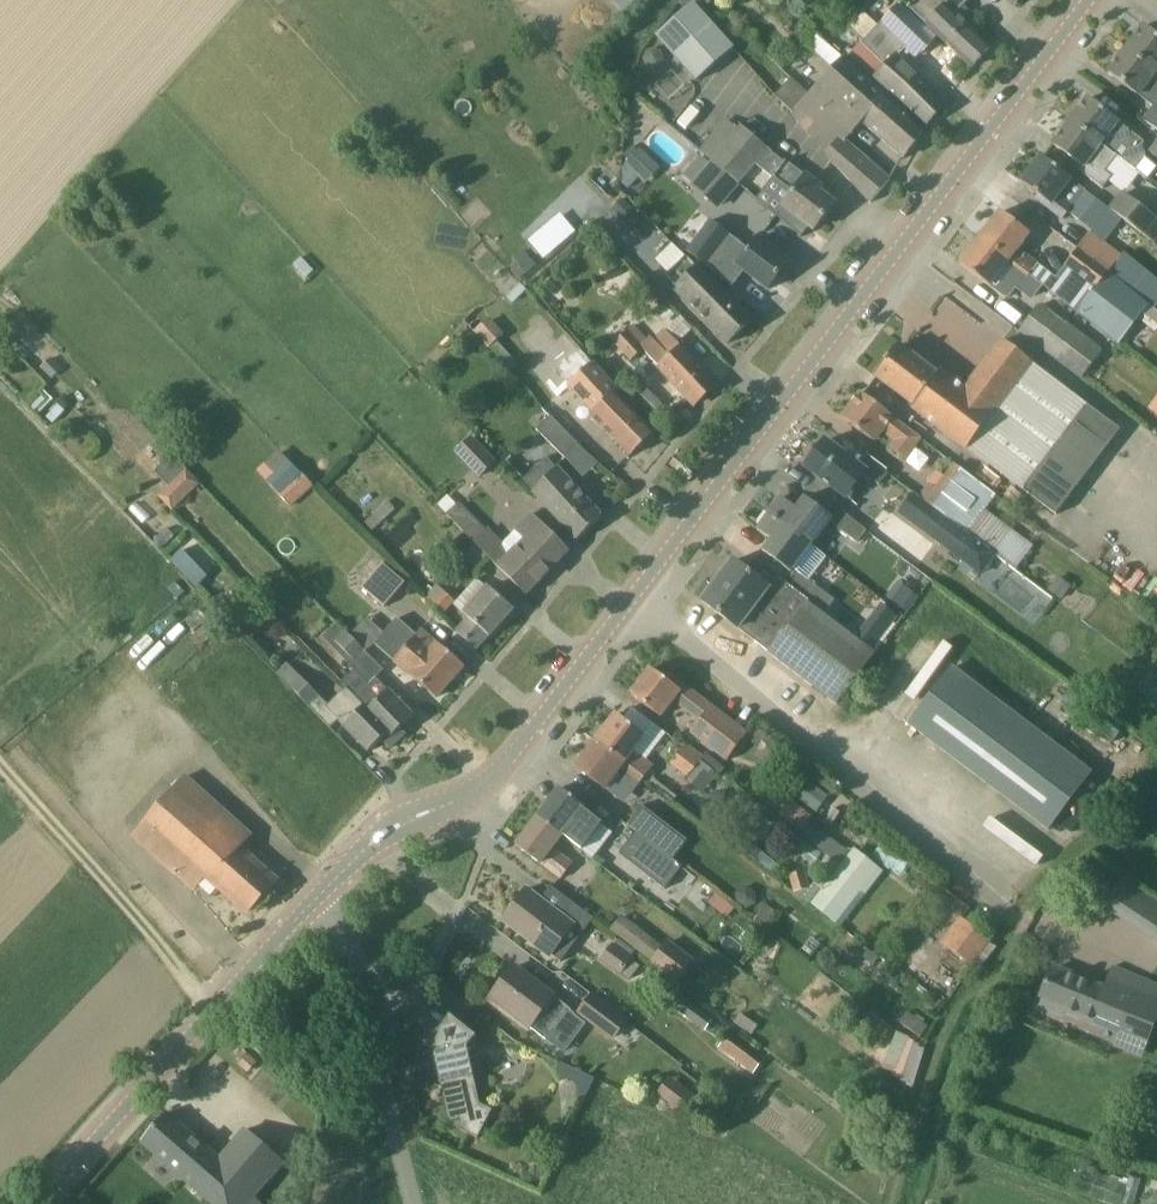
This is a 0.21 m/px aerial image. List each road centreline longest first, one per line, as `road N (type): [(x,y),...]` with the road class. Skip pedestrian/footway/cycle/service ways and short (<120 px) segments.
road 1 (tertiary): [(631,595),(1090,0)]
road 2 (unclassified): [(1067,930),(1017,914),(631,595)]
road 3 (track): [(891,1203),(909,1123),(1017,914),(1115,843),(1156,880)]
road 4 (tertiary): [(323,881),(395,817),(480,794),(631,595)]
road 5 (tertiary): [(32,1203),(323,881)]
road 6 (unclassified): [(414,1203),(386,1015),(362,946),(323,881)]
road 7 (track): [(223,991),(0,757)]

